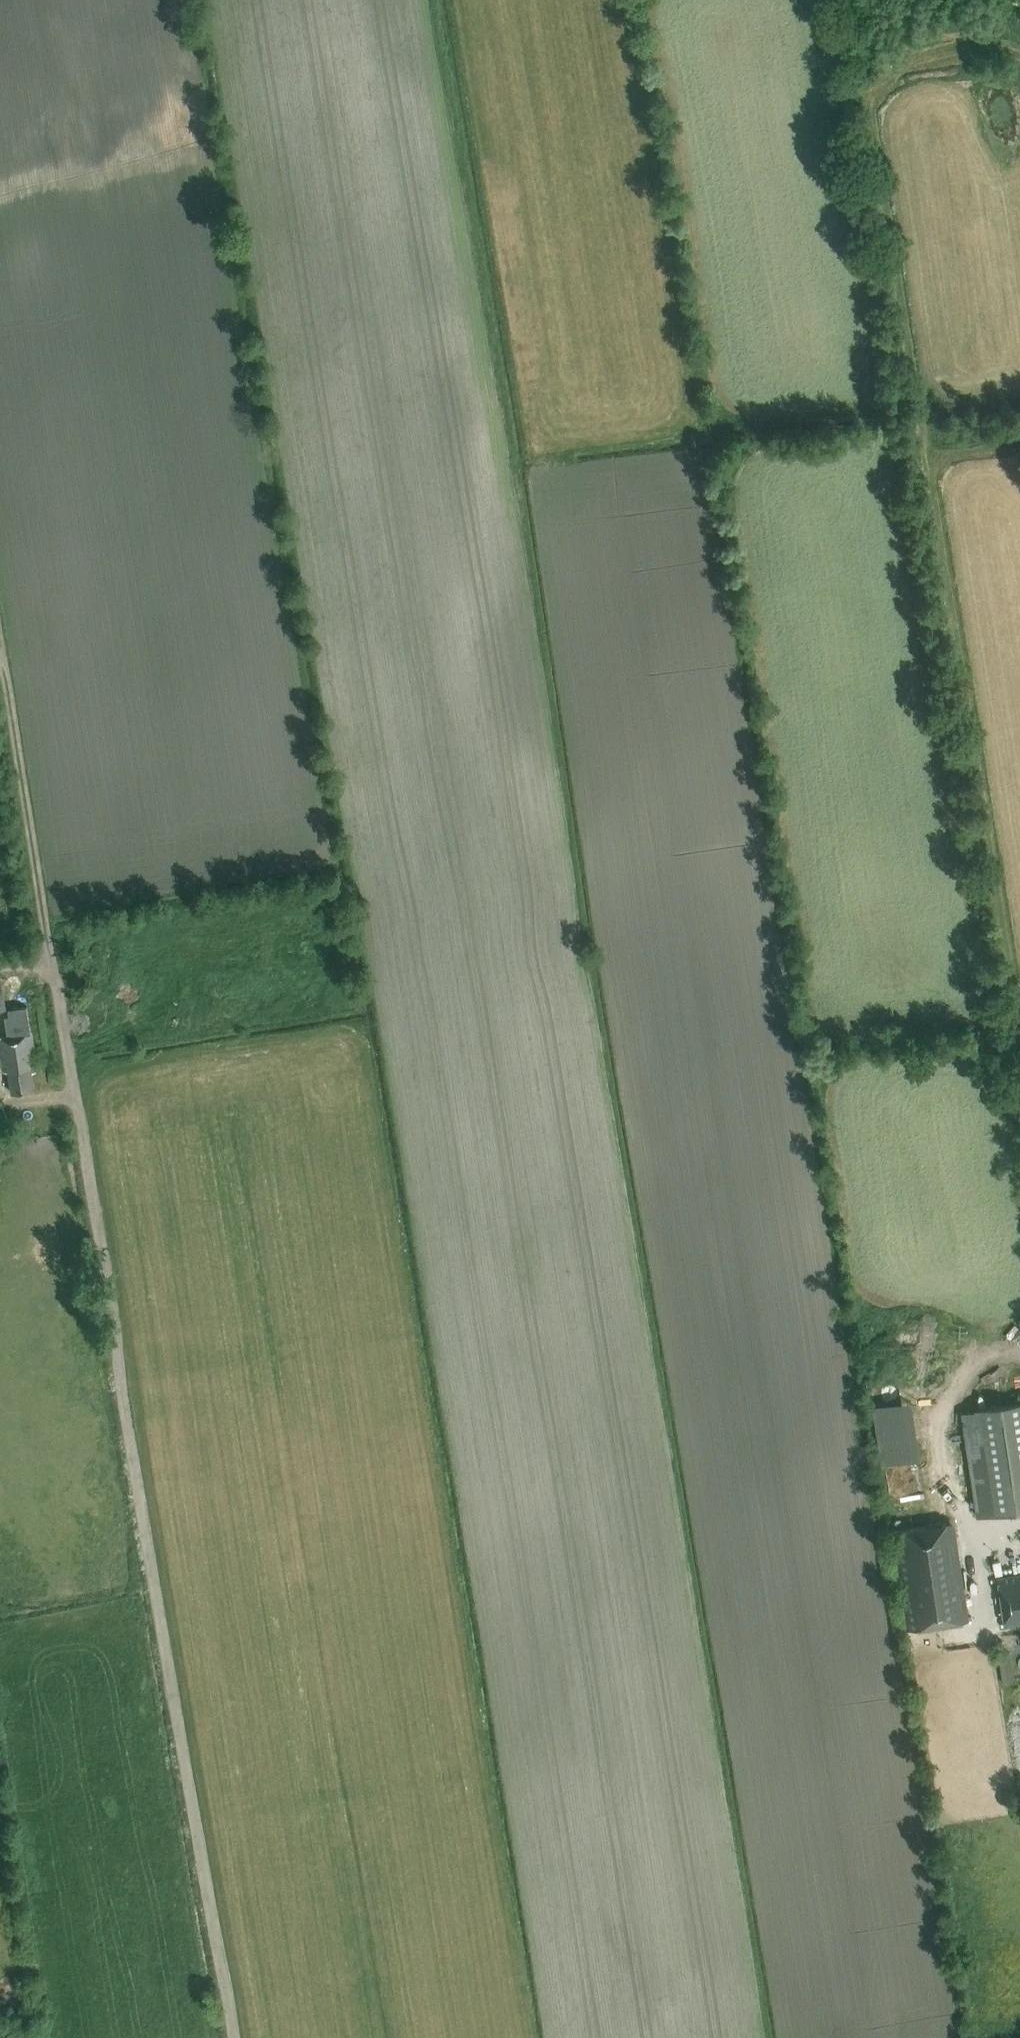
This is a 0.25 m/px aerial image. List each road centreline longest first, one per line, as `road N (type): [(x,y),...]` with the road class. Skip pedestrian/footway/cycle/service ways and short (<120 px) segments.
road 1 (track): [(231,2037),(0,653)]

